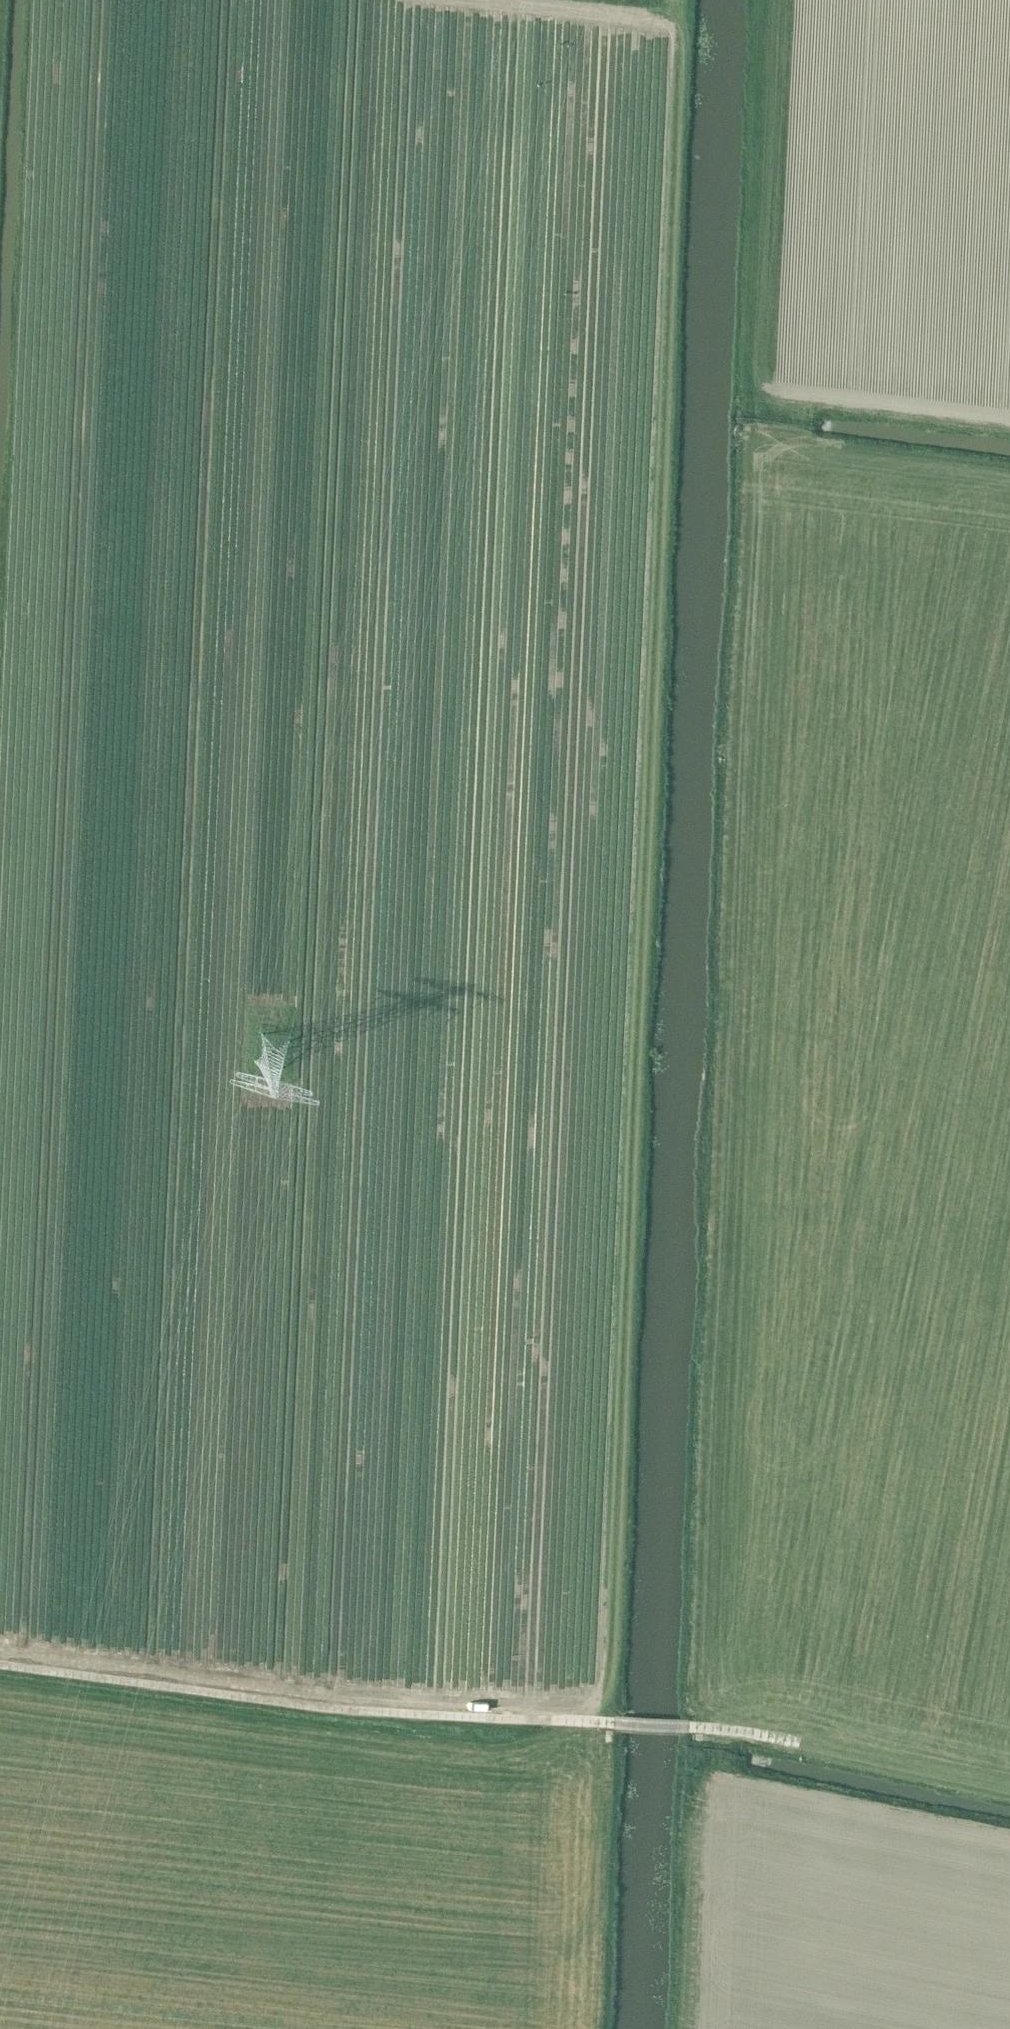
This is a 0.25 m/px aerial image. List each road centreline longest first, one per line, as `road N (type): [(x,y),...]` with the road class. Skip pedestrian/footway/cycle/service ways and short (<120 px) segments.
road 1 (track): [(798,1738),(558,1720),(0,1652)]
road 2 (track): [(719,1729),(702,2028)]

